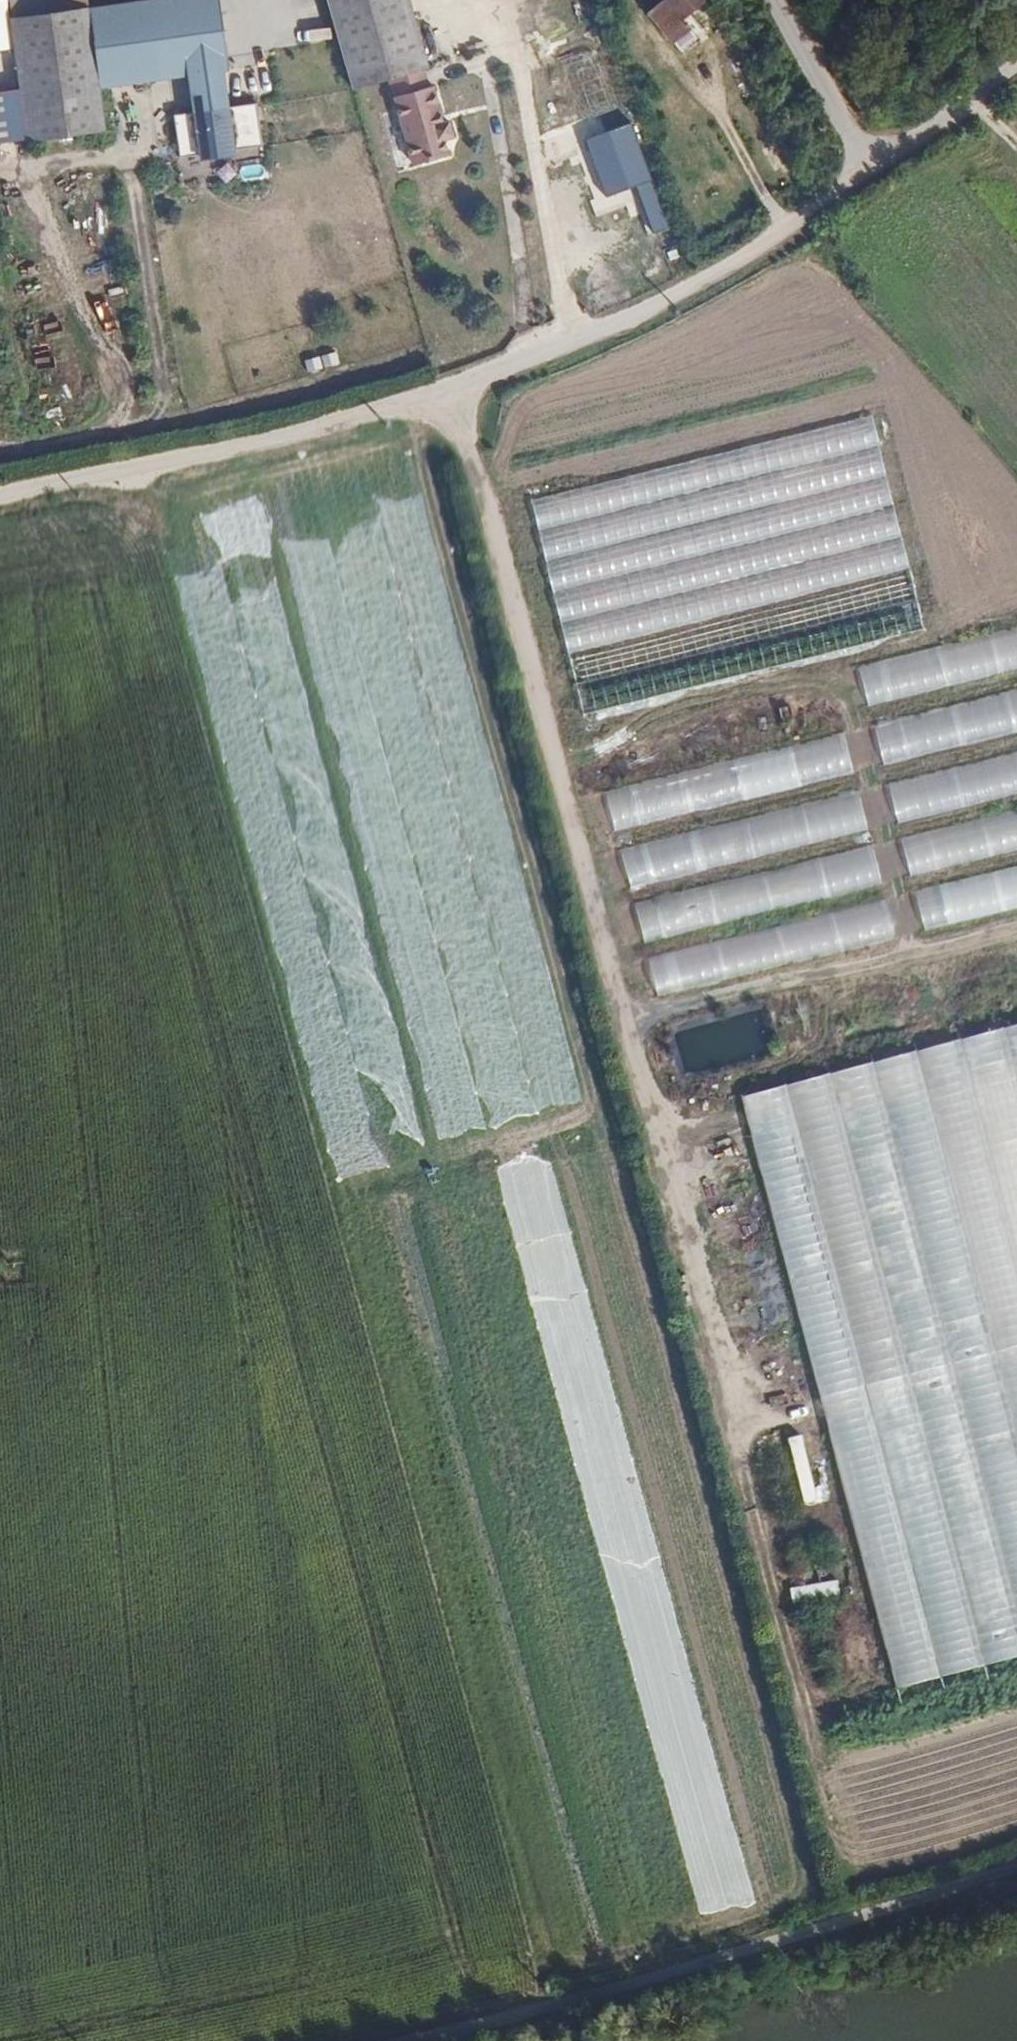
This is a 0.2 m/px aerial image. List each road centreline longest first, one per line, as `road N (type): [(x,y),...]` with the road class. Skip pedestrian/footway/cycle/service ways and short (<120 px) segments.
road 1 (track): [(856,1917),(450,388)]
road 2 (track): [(228,846),(463,1723),(450,1747),(423,1763),(81,1829)]
road 3 (track): [(0,498),(242,449),(547,354),(700,281),(870,164)]
road 4 (unclassified): [(402,2040),(856,1917),(1016,1862)]
road 5 (track): [(0,904),(228,846),(147,468)]
road 6 (track): [(42,1260),(228,1215),(473,1186),(650,1137)]
road 7 (track): [(553,765),(776,696),(836,693),(852,712),(913,952)]
road 8 (track): [(622,1027),(1016,925)]
road 9 (unclassified): [(1016,57),(870,164),(774,0)]

